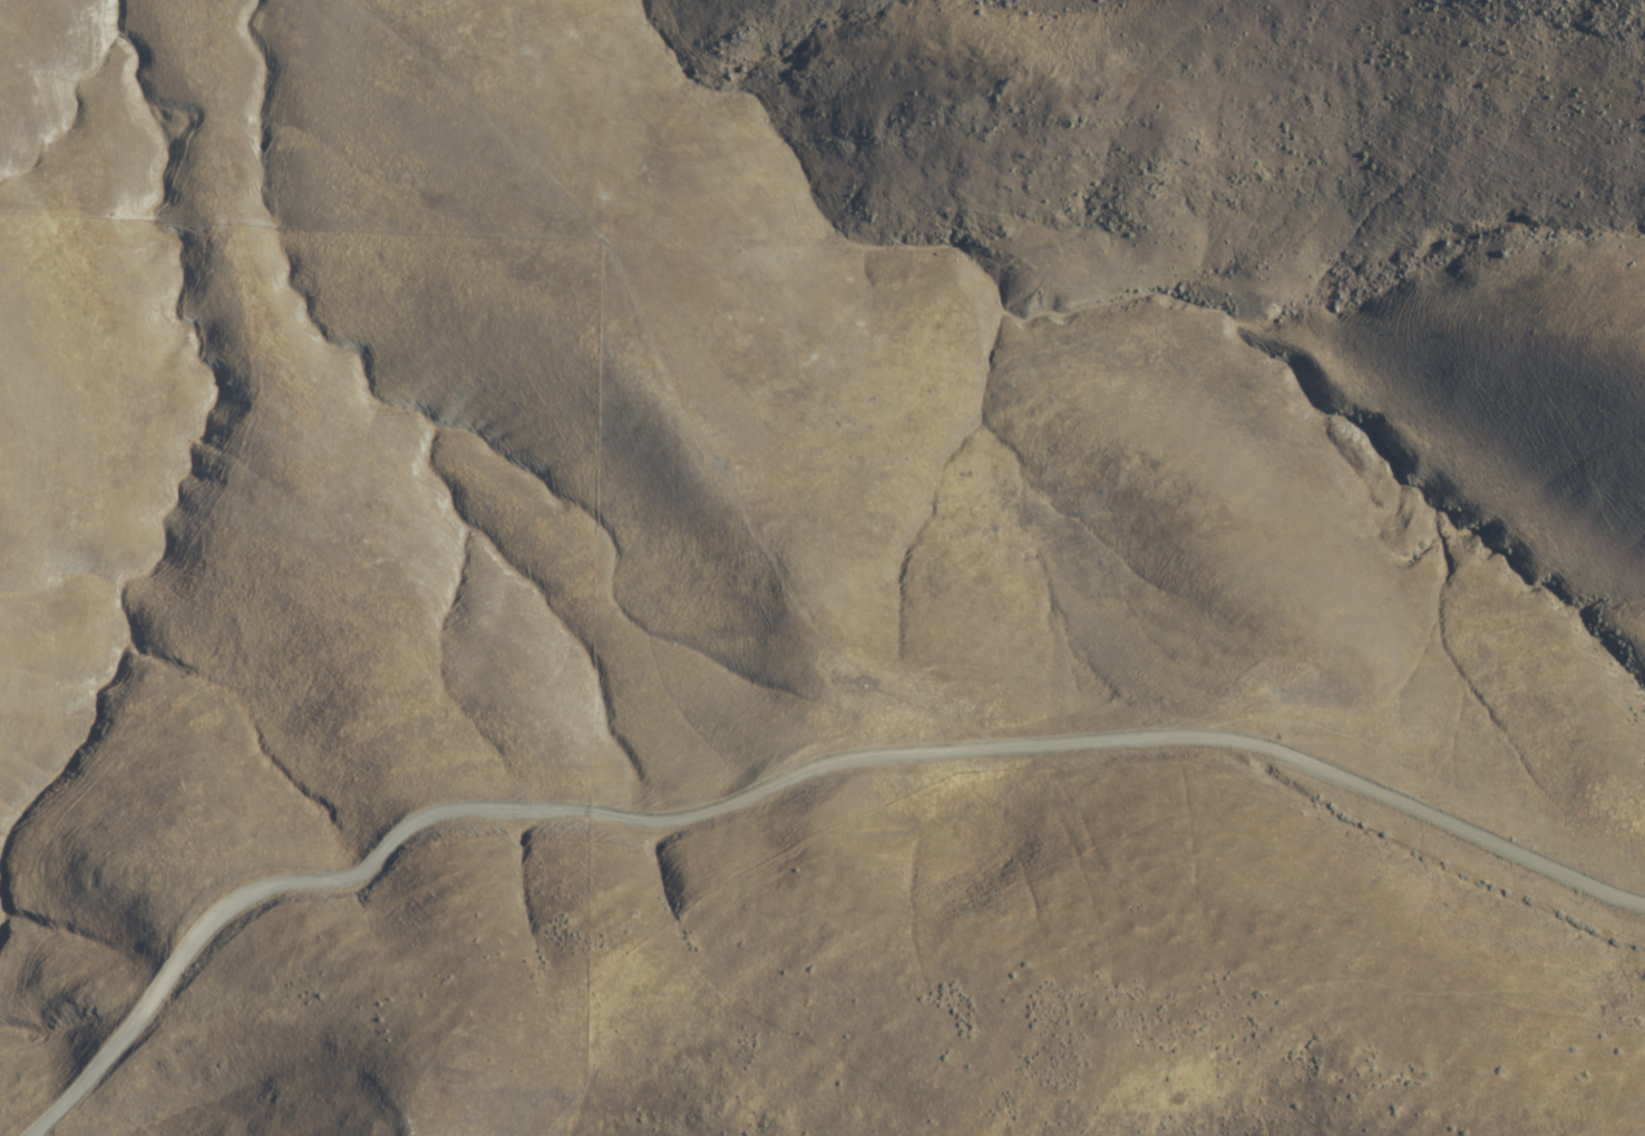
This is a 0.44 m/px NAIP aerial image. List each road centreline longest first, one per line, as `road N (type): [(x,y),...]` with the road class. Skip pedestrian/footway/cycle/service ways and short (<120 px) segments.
road 1 (track): [(1644,904),(1594,902),(1224,734),(797,775),(636,832),(416,817),(327,902),(201,902),(0,1135)]

